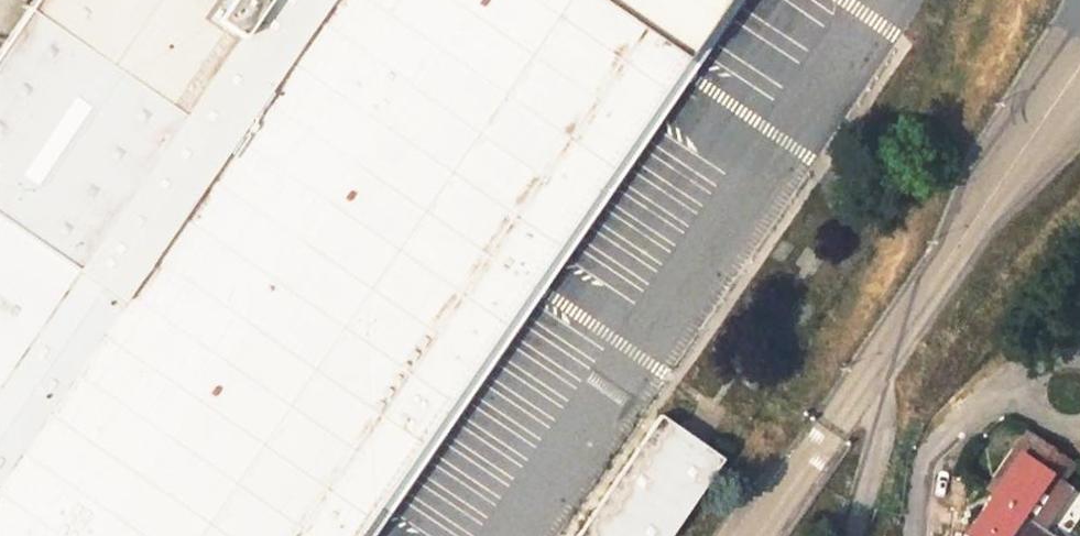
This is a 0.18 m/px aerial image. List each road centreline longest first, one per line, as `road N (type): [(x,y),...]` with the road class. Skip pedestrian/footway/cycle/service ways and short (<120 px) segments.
road 1 (residential): [(1072,25),(979,164),(932,292)]
road 2 (residential): [(932,292),(1079,99)]
road 3 (residential): [(1066,399),(995,408),(940,441),(923,483),(918,535)]
road 4 (residential): [(863,381),(759,535)]
road 5 (residential): [(863,381),(882,415),(855,535)]

